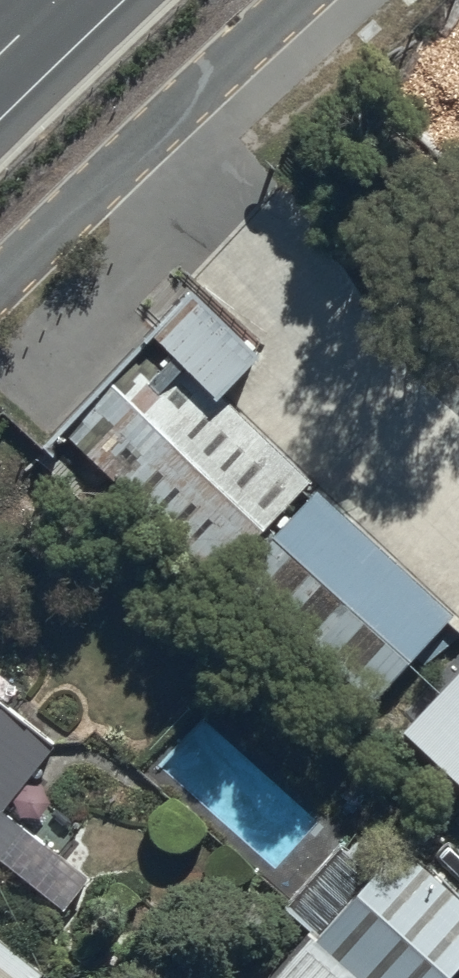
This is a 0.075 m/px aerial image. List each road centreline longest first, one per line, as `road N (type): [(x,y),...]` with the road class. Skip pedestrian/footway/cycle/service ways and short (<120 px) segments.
road 1 (residential): [(288,0),(0,283)]

